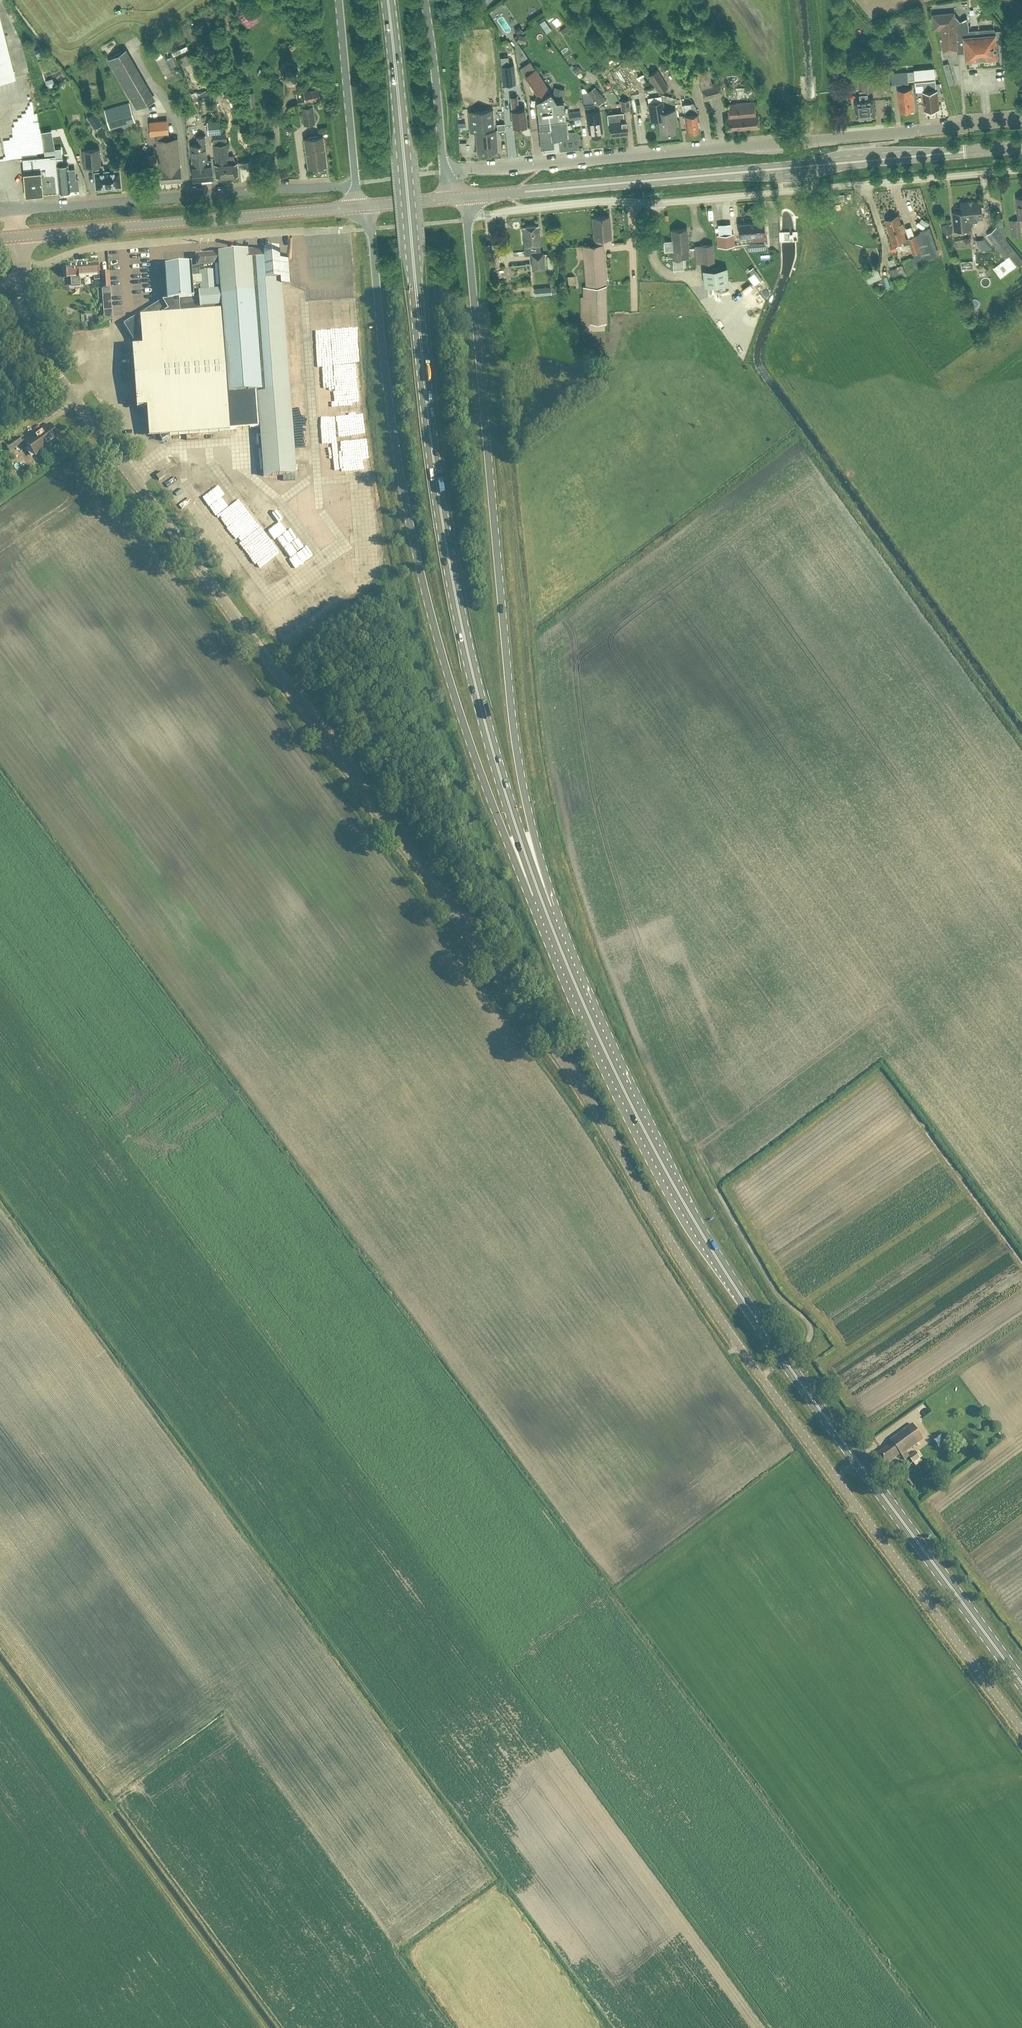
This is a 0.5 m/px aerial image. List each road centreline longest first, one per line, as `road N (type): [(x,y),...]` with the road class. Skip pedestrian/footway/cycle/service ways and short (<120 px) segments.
road 1 (unclassified): [(1021,1731),(764,1378),(603,1118),(443,894),(58,382),(30,317),(23,276)]
road 2 (primary): [(544,908),(483,719),(441,518),(388,0)]
road 3 (primary): [(1021,1683),(787,1362),(693,1219),(608,1058),(544,908)]
road 4 (primary): [(369,206),(392,422),(433,626),(498,820),(544,908)]
road 5 (primary): [(544,908),(511,711),(466,219)]
road 6 (unclassified): [(443,171),(1021,121)]
road 7 (unclassified): [(466,219),(597,201),(1021,170)]
road 8 (secondary): [(512,192),(1021,146)]
road 9 (tertiary): [(20,237),(358,207)]
road 10 (unclassified): [(18,212),(356,183)]
road 11 (unclassified): [(23,276),(96,249),(353,228)]
road 12 (primary): [(339,0),(356,183)]
road 13 (primary): [(443,171),(424,0)]
road 14 (track): [(959,127),(924,8)]

